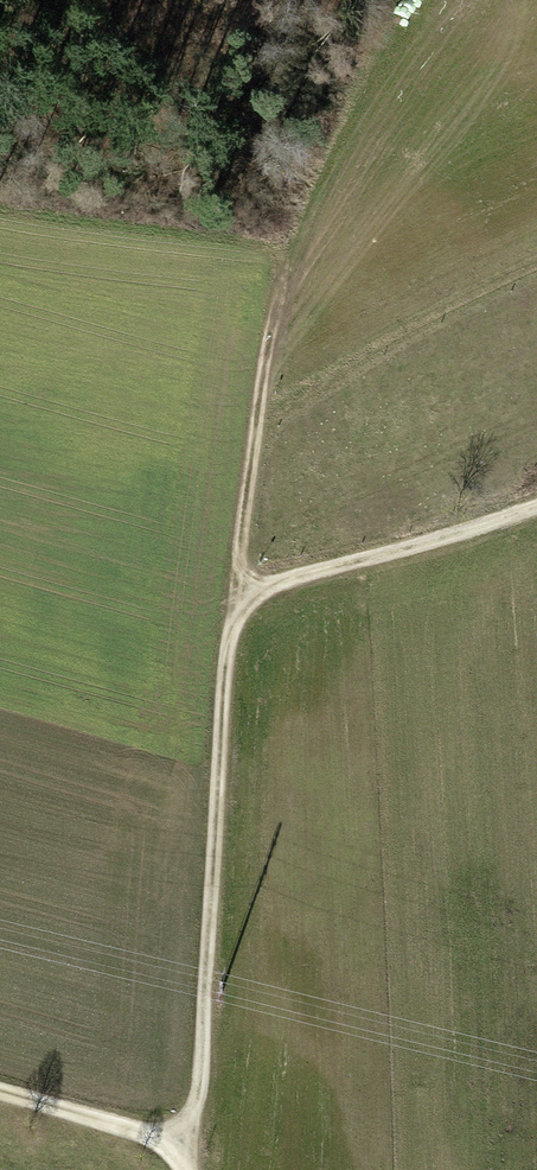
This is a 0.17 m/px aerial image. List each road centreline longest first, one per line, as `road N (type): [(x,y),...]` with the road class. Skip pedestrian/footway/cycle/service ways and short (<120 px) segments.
road 1 (track): [(197,1169),(228,686),(291,585),(536,515)]
road 2 (track): [(228,686),(286,254)]
road 3 (track): [(260,428),(429,323),(536,277)]
road 4 (track): [(197,1159),(0,1092)]

